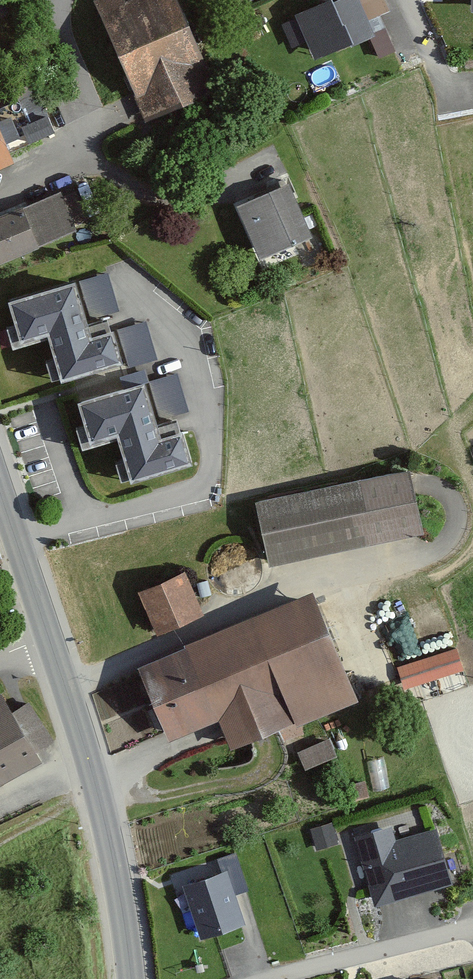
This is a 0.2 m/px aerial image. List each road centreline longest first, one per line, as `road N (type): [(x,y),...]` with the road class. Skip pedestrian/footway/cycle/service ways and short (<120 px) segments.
road 1 (tertiary): [(0,478),(81,730),(132,978)]
road 2 (residential): [(284,978),(466,934)]
road 3 (unclassified): [(454,110),(406,0)]

